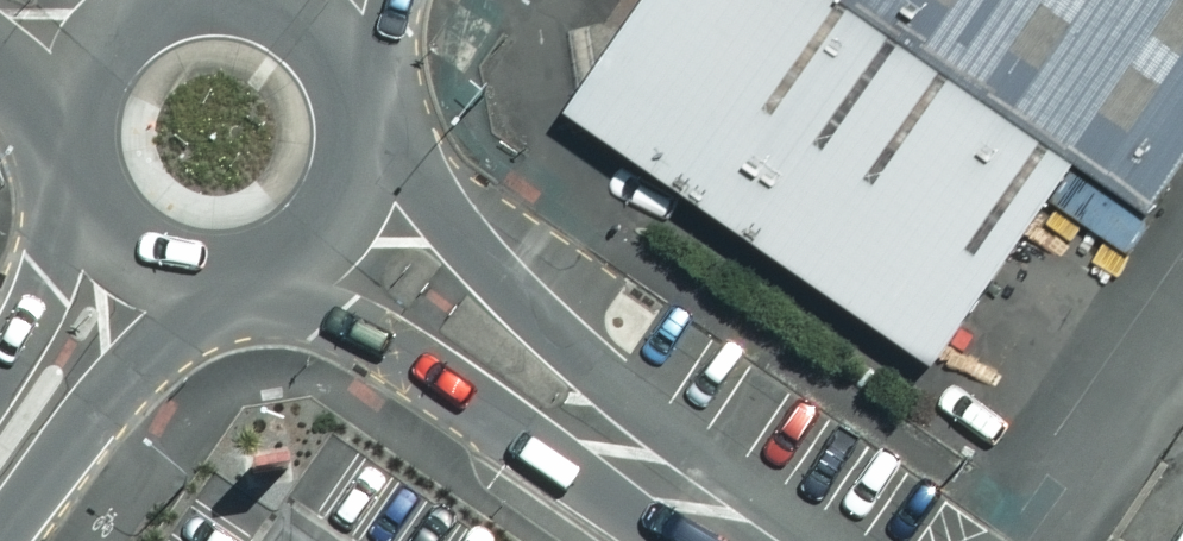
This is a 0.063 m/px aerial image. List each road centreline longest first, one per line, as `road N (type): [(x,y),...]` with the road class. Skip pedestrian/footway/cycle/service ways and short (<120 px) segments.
road 1 (residential): [(318,233),(432,303),(749,540)]
road 2 (residential): [(1040,540),(1182,335)]
road 3 (tertiary): [(138,251),(96,207),(76,149),(83,88),(115,36)]
road 4 (tertiary): [(0,452),(138,251)]
road 5 (tertiary): [(318,233),(272,264),(217,275),(138,251)]
road 6 (tertiary): [(353,95),(358,154),(350,183),(318,233)]
road 7 (tertiary): [(261,0),(325,42),(353,95)]

